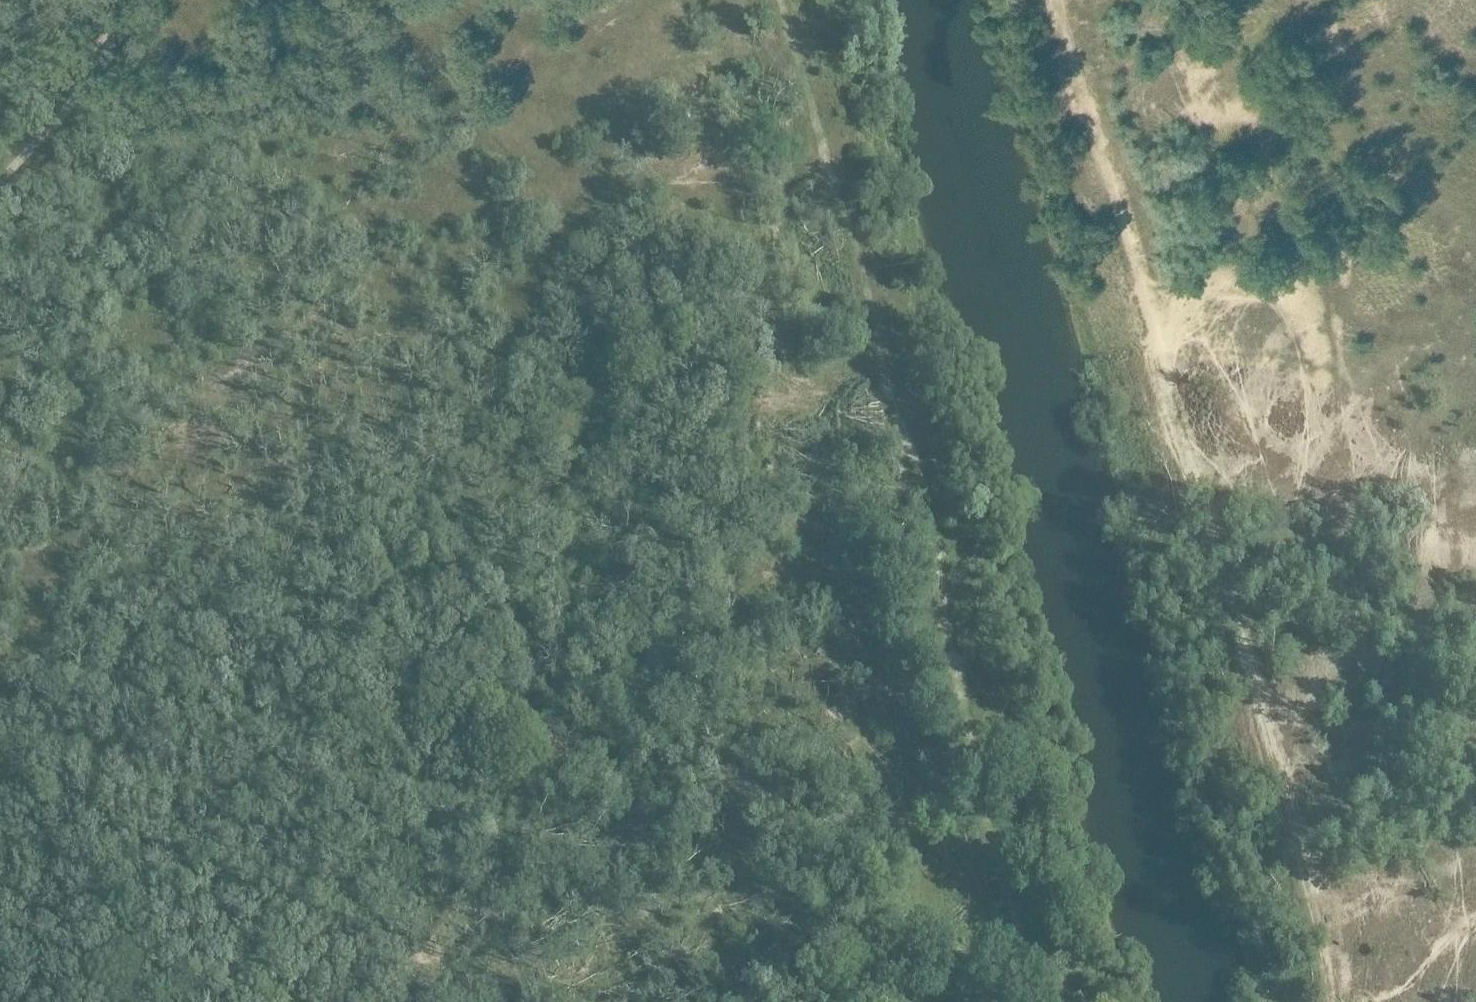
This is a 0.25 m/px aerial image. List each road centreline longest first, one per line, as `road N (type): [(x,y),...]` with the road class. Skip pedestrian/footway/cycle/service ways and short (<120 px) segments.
road 1 (track): [(112,0),(82,86),(0,181)]

